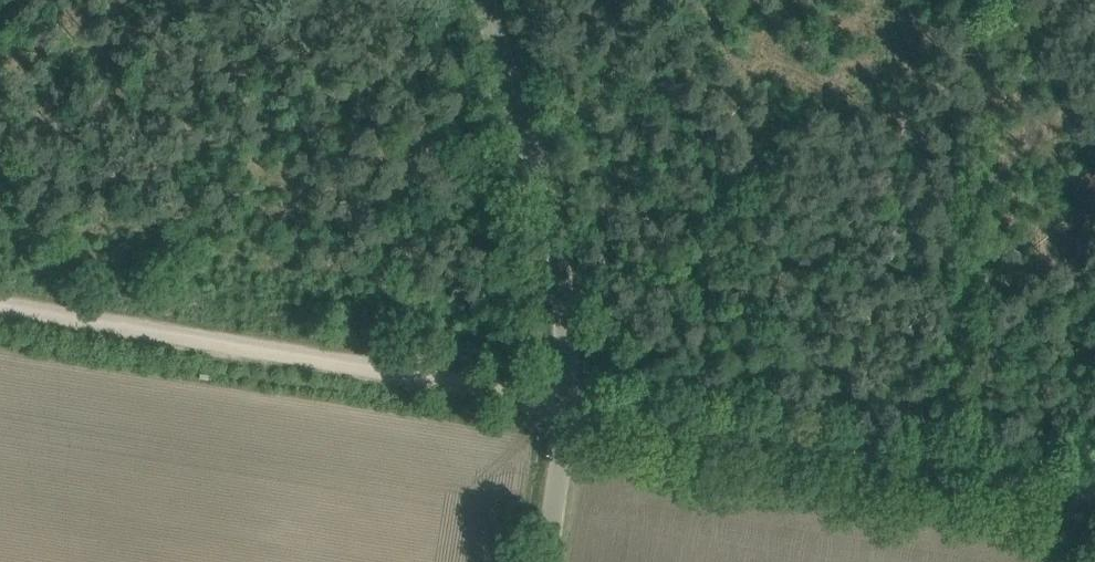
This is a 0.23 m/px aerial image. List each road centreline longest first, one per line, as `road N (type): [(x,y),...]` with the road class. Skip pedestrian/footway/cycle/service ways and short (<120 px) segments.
road 1 (track): [(569,408),(0,314)]
road 2 (unclassified): [(1094,493),(569,408)]
road 3 (tertiary): [(569,408),(563,282),(481,0)]
road 4 (tertiary): [(545,561),(569,408)]

